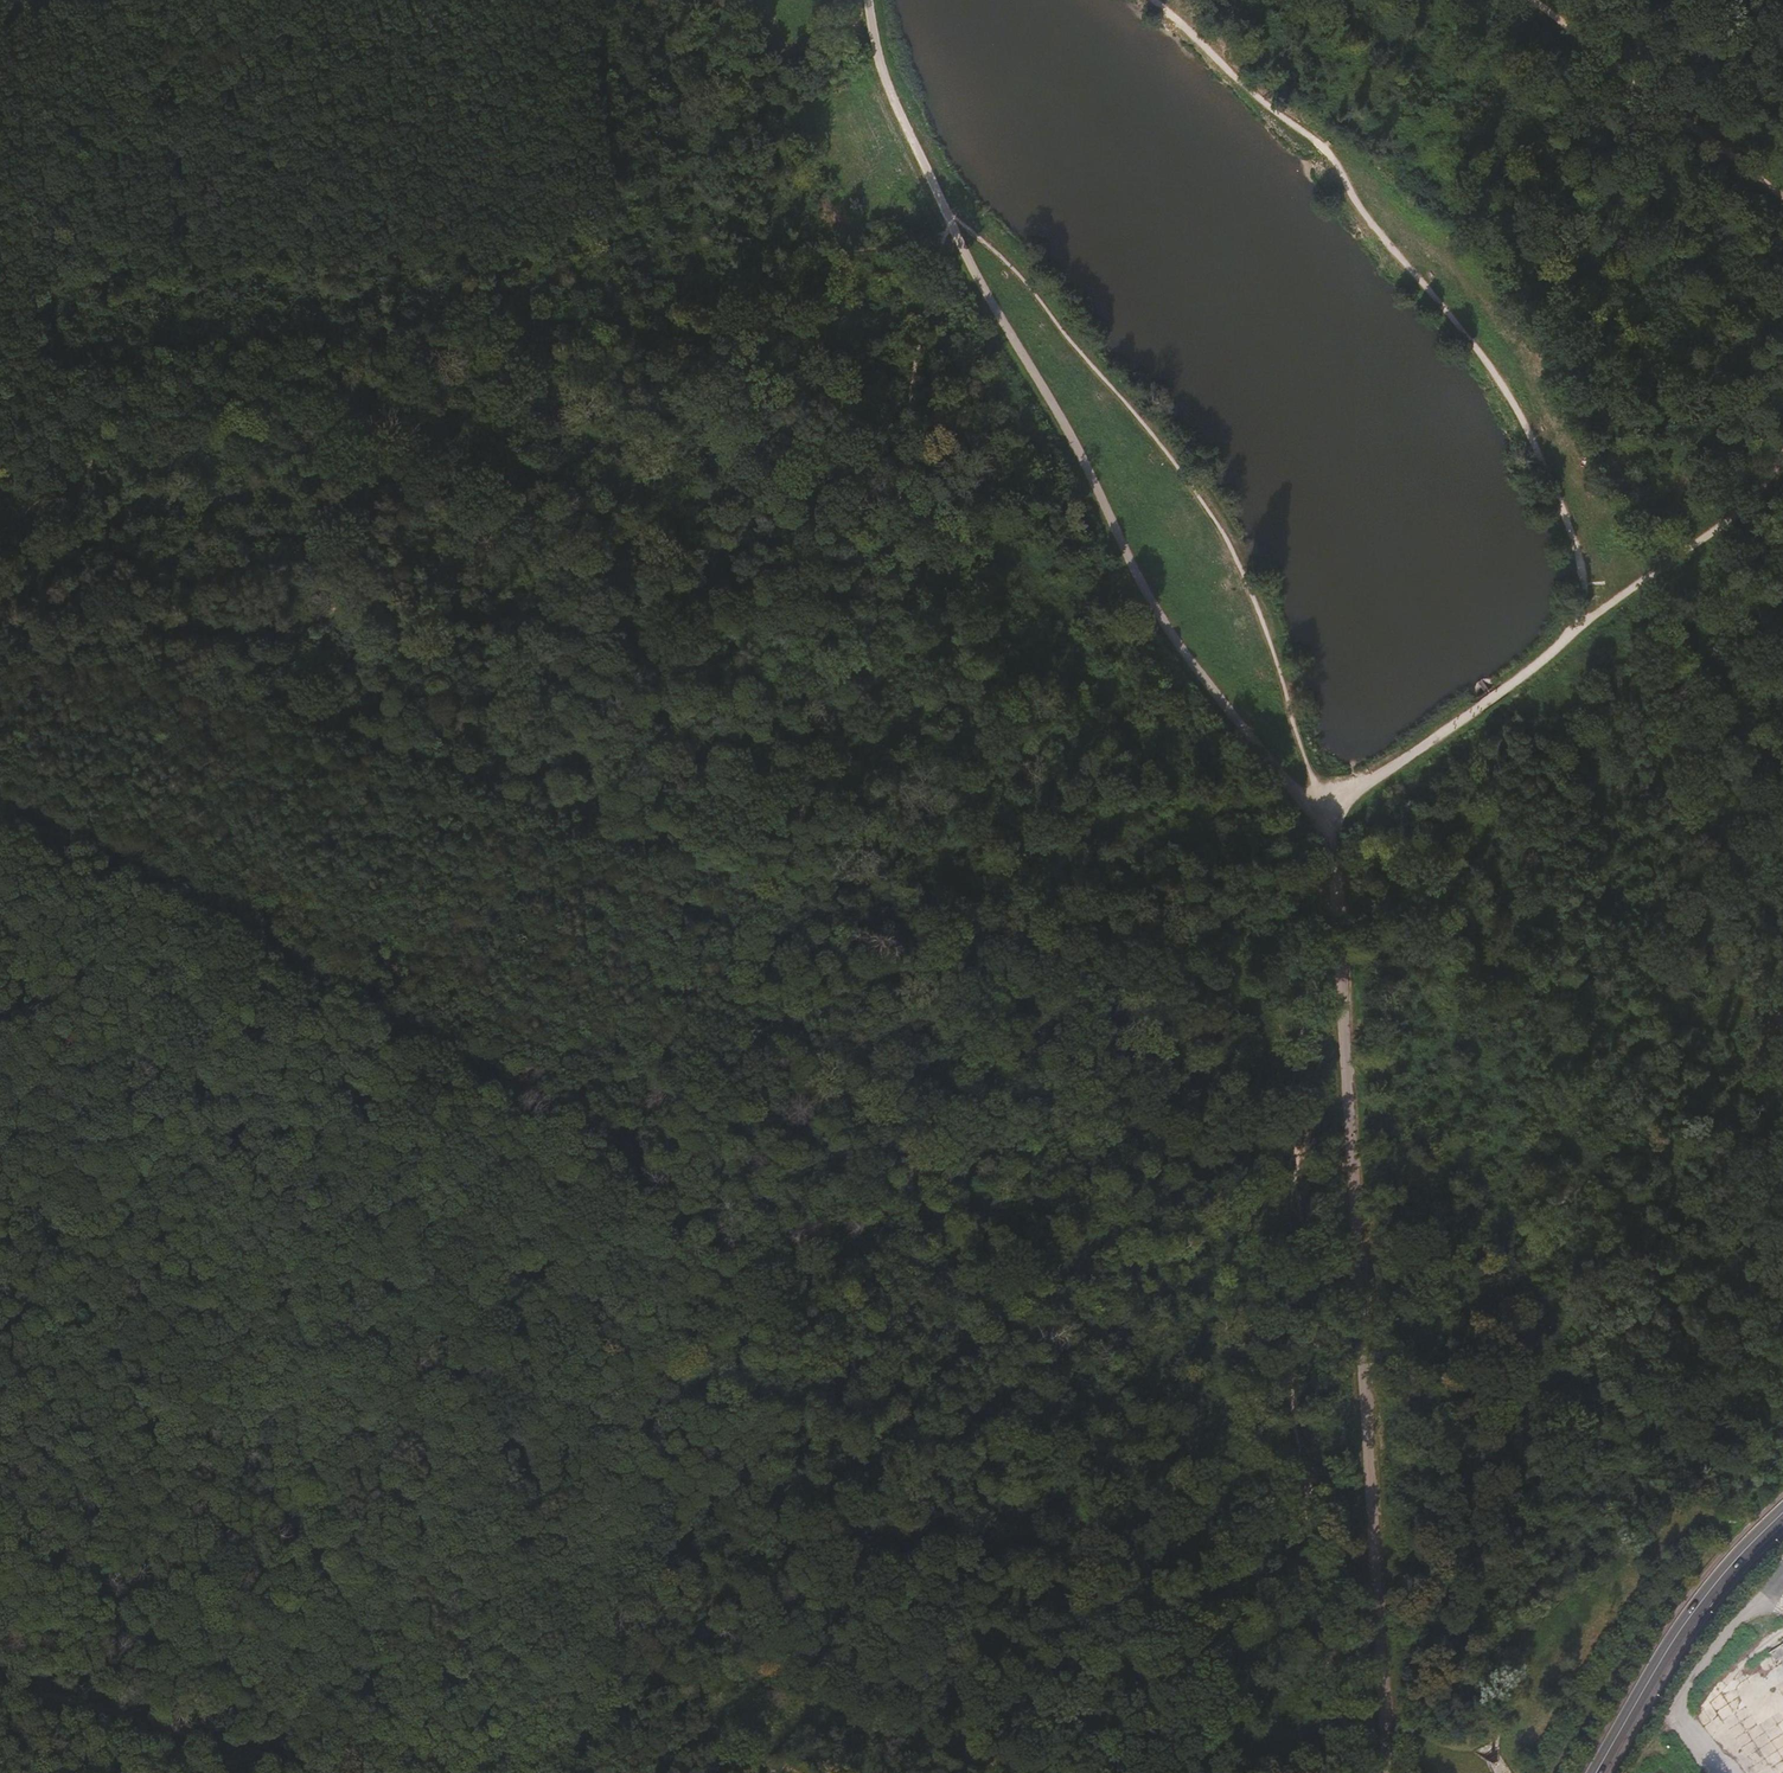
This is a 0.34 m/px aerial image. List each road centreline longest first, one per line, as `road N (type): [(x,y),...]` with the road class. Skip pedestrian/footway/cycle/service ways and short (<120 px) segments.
road 1 (track): [(1576,627),(1584,589),(1574,539),(1541,459),(1487,363),(1368,218),(1327,150),(1155,0)]
road 2 (track): [(329,1772),(0,1684)]
road 3 (secondary): [(1596,1772),(1673,1641),(1782,1511)]
road 4 (track): [(1332,817),(1576,627)]

